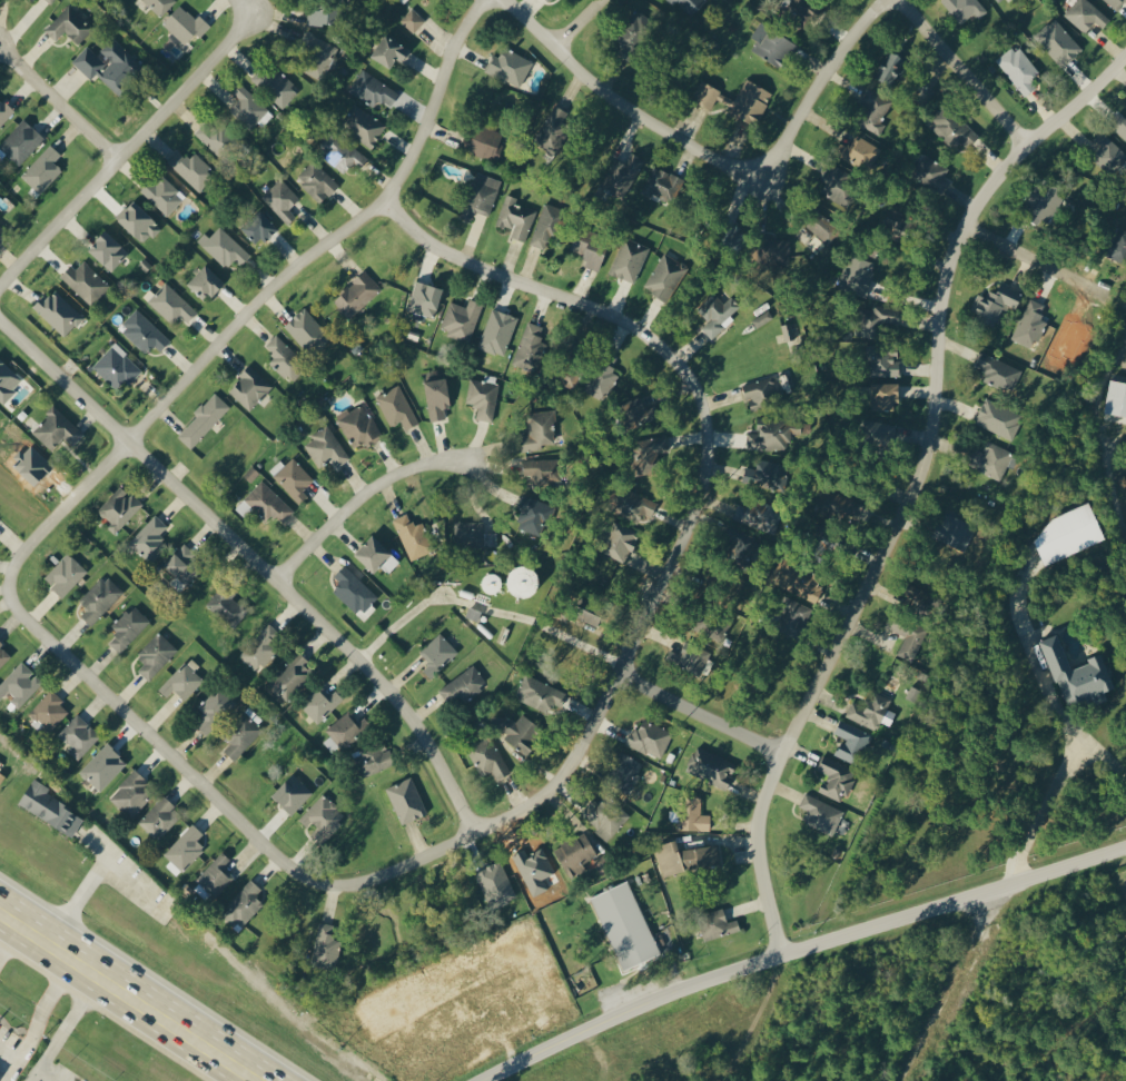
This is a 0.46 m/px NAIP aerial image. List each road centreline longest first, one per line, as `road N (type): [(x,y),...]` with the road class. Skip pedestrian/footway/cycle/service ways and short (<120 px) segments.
road 1 (residential): [(128,438),(27,547),(8,588),(23,614),(290,866),(317,881),(375,876),(554,783),(581,753),(691,518),(709,447),(702,387),(636,324),(423,237),(384,197)]
road 2 (residential): [(783,953),(760,846),(762,803),(923,470),(952,258),(998,176),(1125,52)]
road 3 (residential): [(472,831),(426,735),(393,691),(0,315)]
road 4 (residential): [(480,1080),(783,953),(1125,847)]
road 5 (residential): [(128,438),(278,280),(384,197),(424,133),(466,24),(485,0)]
road 6 (residential): [(510,0),(612,95),(724,158),(750,163),(768,160),(786,142),(841,51),(884,0)]
road 7 (residential): [(0,288),(258,10)]
road 8 (primary): [(254,1080),(0,916)]
road 9 (residential): [(276,579),(391,475),(468,457)]
road 10 (track): [(901,1080),(999,891)]
road 11 (residential): [(1030,140),(901,0)]
road 12 (residential): [(620,672),(787,754)]
road 13 (residential): [(121,157),(0,45)]
road 14 (residential): [(1080,278),(969,221)]

